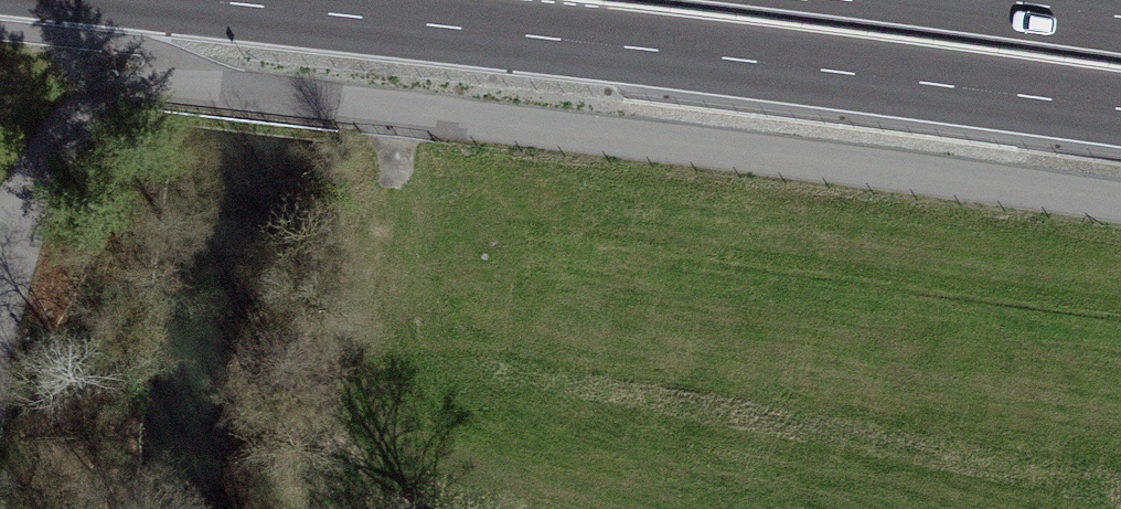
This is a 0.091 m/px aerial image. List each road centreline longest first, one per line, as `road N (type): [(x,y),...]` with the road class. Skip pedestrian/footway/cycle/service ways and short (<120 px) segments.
road 1 (primary): [(310,0),(1120,93)]
road 2 (residential): [(0,346),(6,297),(70,148),(118,105),(168,84)]
road 3 (primary): [(1120,26),(911,0)]

